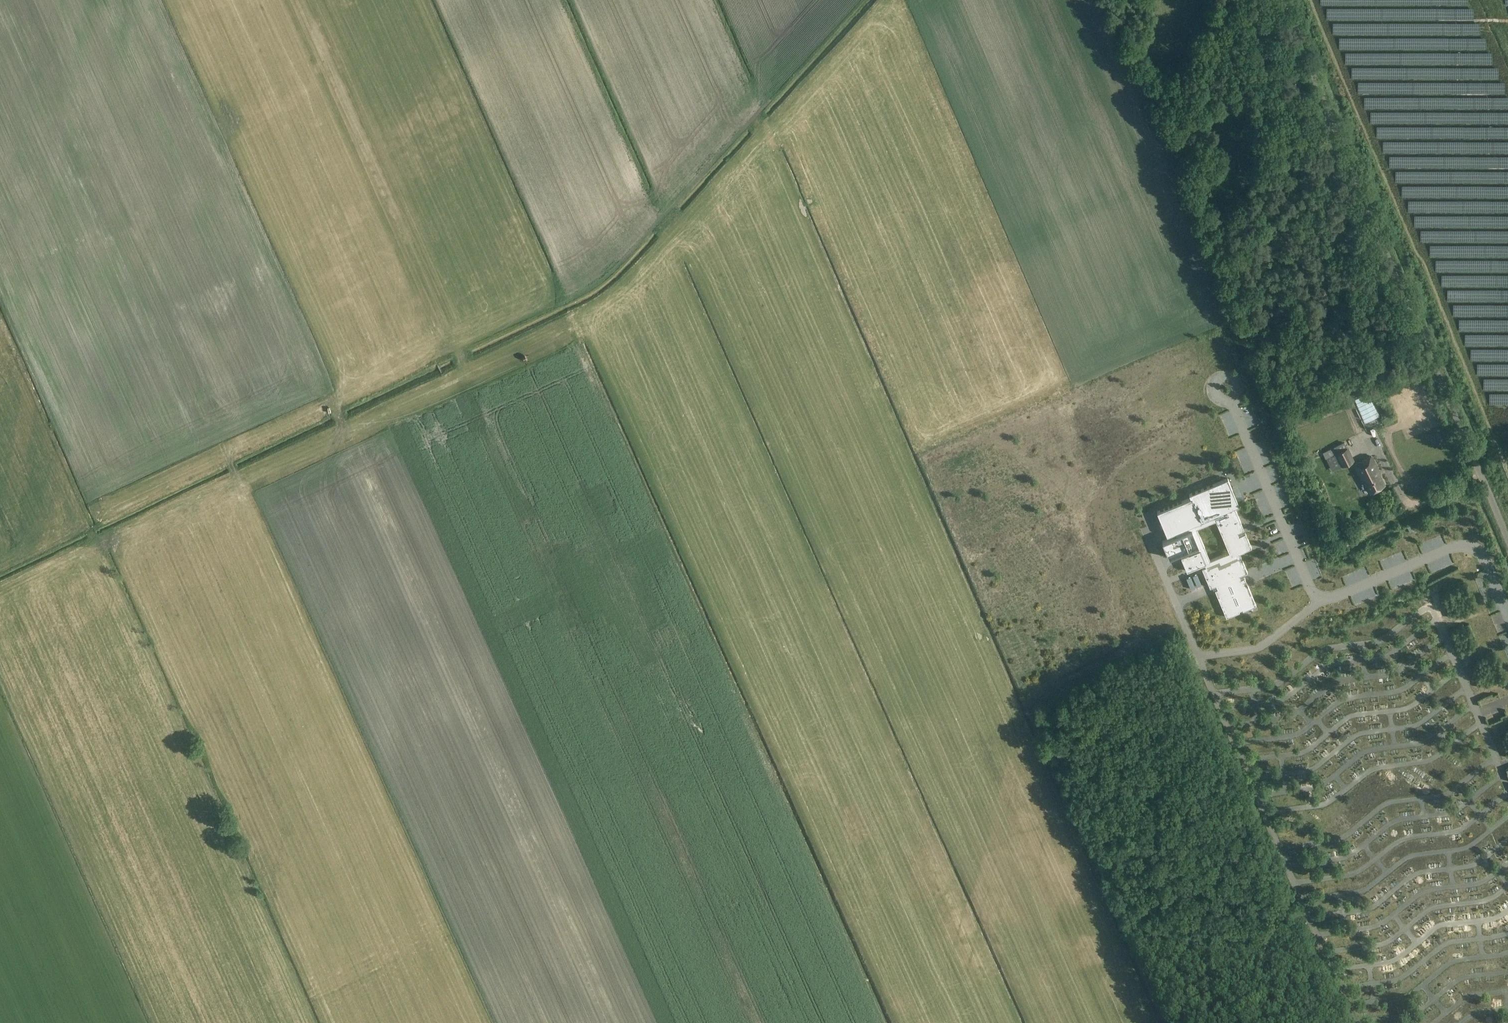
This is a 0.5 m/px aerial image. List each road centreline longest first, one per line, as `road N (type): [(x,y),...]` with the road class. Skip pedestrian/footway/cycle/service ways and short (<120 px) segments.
road 1 (unclassified): [(1507,539),(1281,0)]
road 2 (track): [(1298,40),(1236,23),(1218,24),(1161,55),(1123,41)]
road 3 (track): [(1223,0),(1176,158)]

